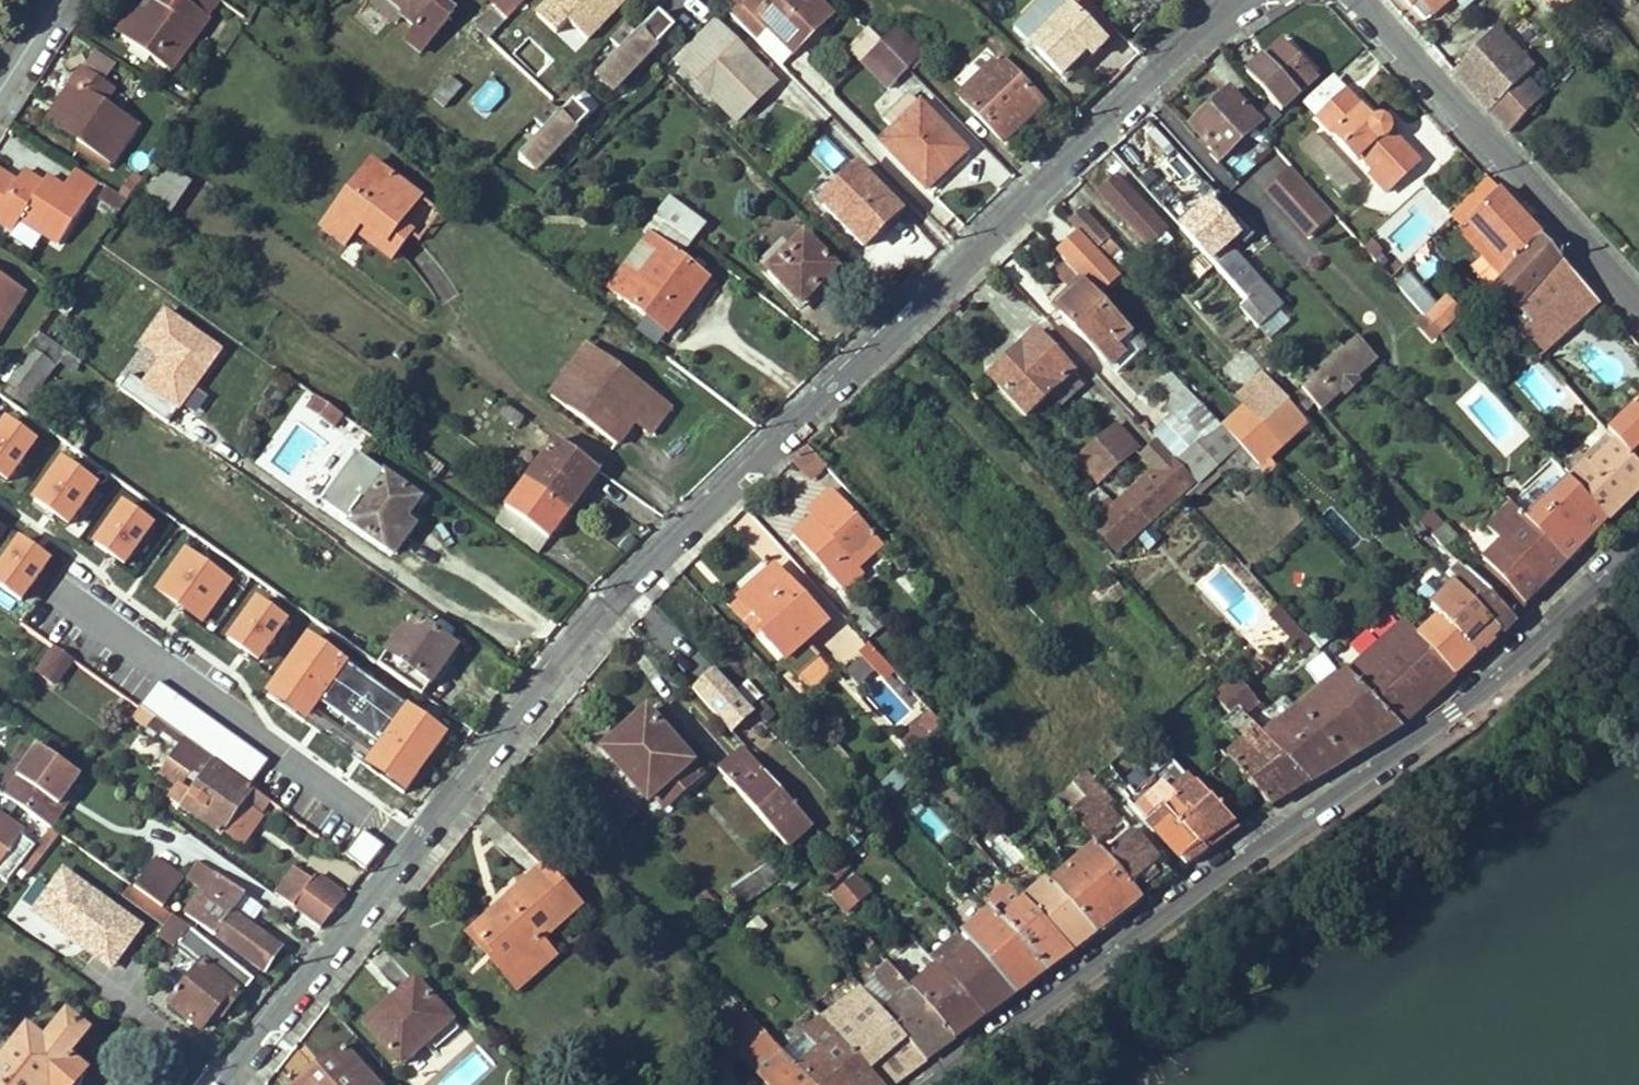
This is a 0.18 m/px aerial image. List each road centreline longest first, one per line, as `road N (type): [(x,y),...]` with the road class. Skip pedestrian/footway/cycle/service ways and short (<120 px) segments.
road 1 (residential): [(1244,0),(1178,48),(865,343),(598,614),(227,1084)]
road 2 (residential): [(922,1084),(1451,715),(1638,554)]
road 3 (residential): [(1638,310),(1365,0)]

